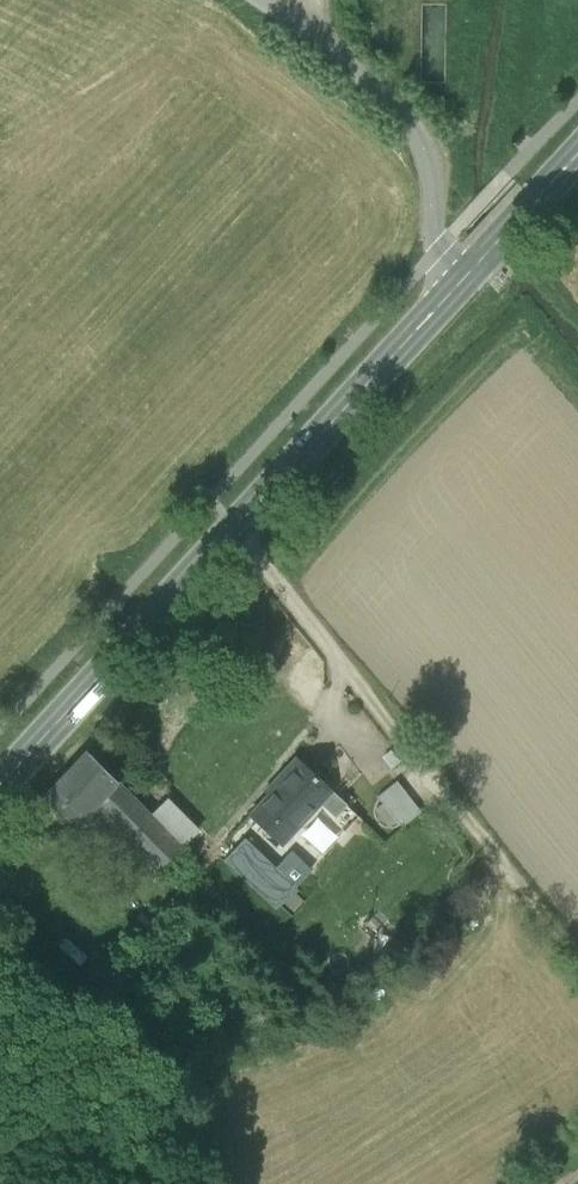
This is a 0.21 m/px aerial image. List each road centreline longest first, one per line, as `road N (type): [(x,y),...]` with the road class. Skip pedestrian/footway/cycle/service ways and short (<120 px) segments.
road 1 (secondary): [(577,154),(0,785)]
road 2 (track): [(577,960),(235,529)]
road 3 (track): [(451,294),(437,253),(438,199),(408,127),(308,37)]

